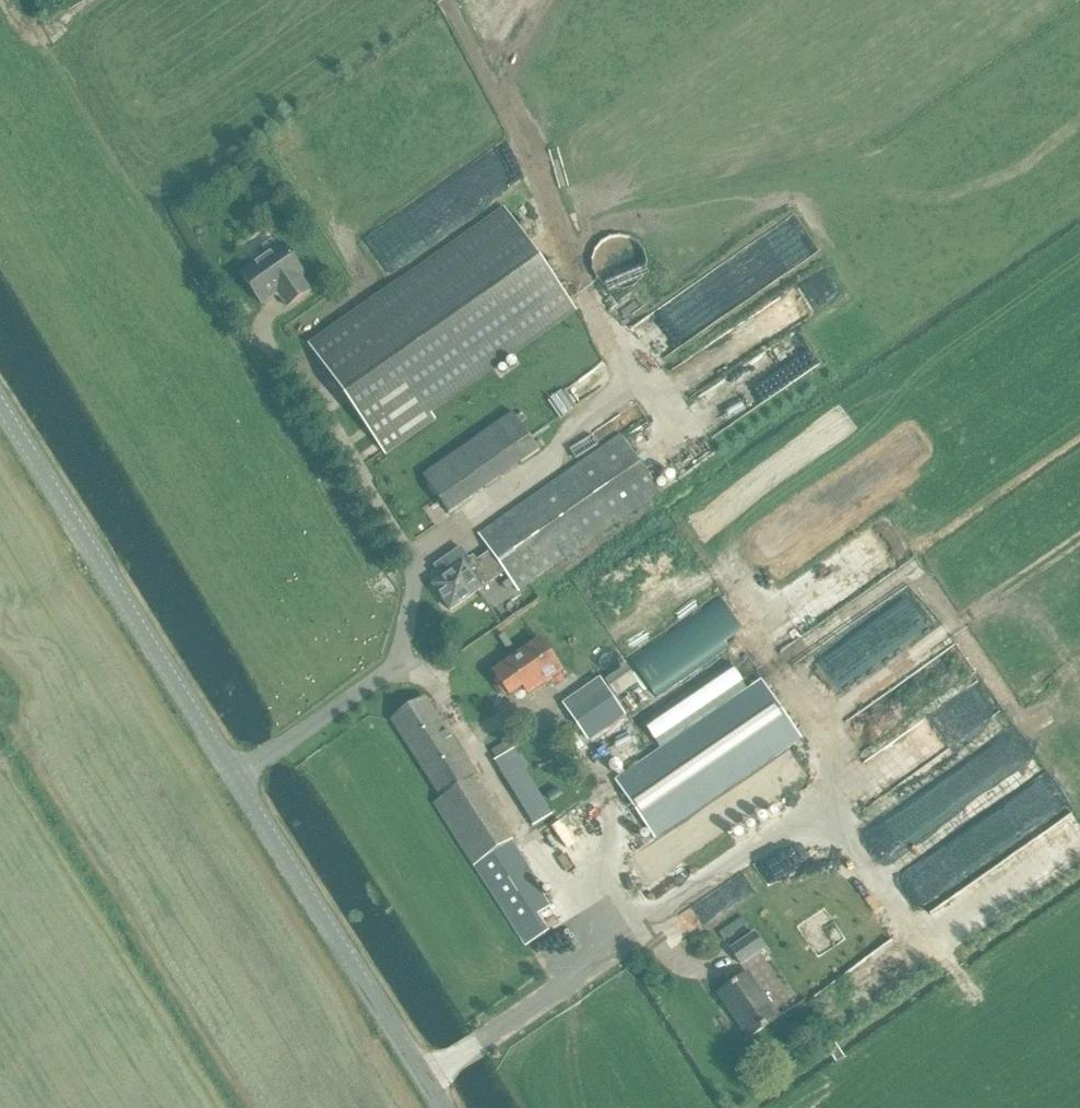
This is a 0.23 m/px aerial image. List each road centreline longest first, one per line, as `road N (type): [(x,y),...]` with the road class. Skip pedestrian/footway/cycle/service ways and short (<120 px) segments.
road 1 (tertiary): [(442,1107),(0,405)]
road 2 (track): [(831,795),(829,712),(1079,538)]
road 3 (track): [(628,386),(508,112)]
road 4 (track): [(447,0),(508,112)]
road 5 (track): [(508,112),(512,70),(547,0)]

